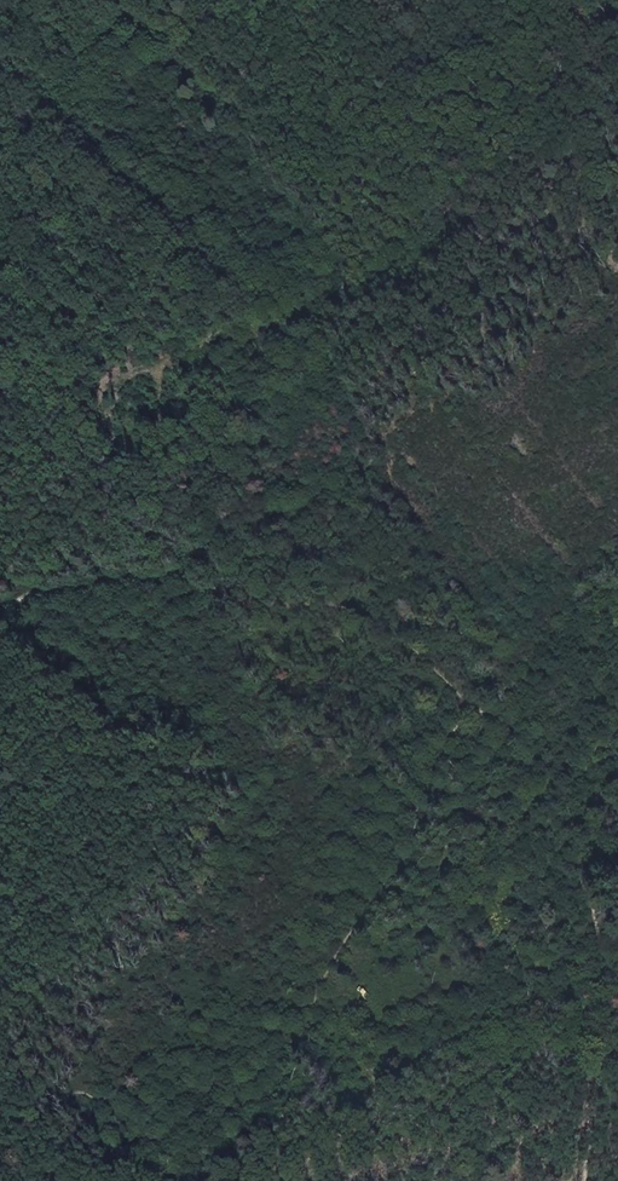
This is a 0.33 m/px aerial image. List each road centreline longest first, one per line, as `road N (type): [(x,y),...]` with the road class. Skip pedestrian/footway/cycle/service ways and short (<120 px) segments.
road 1 (track): [(463,714),(460,693),(425,660),(376,618),(340,601),(271,609),(172,576),(40,594),(0,609)]
road 2 (track): [(582,1180),(601,980),(577,835),(617,762)]
road 3 (track): [(172,576),(211,543),(367,470),(451,479)]

